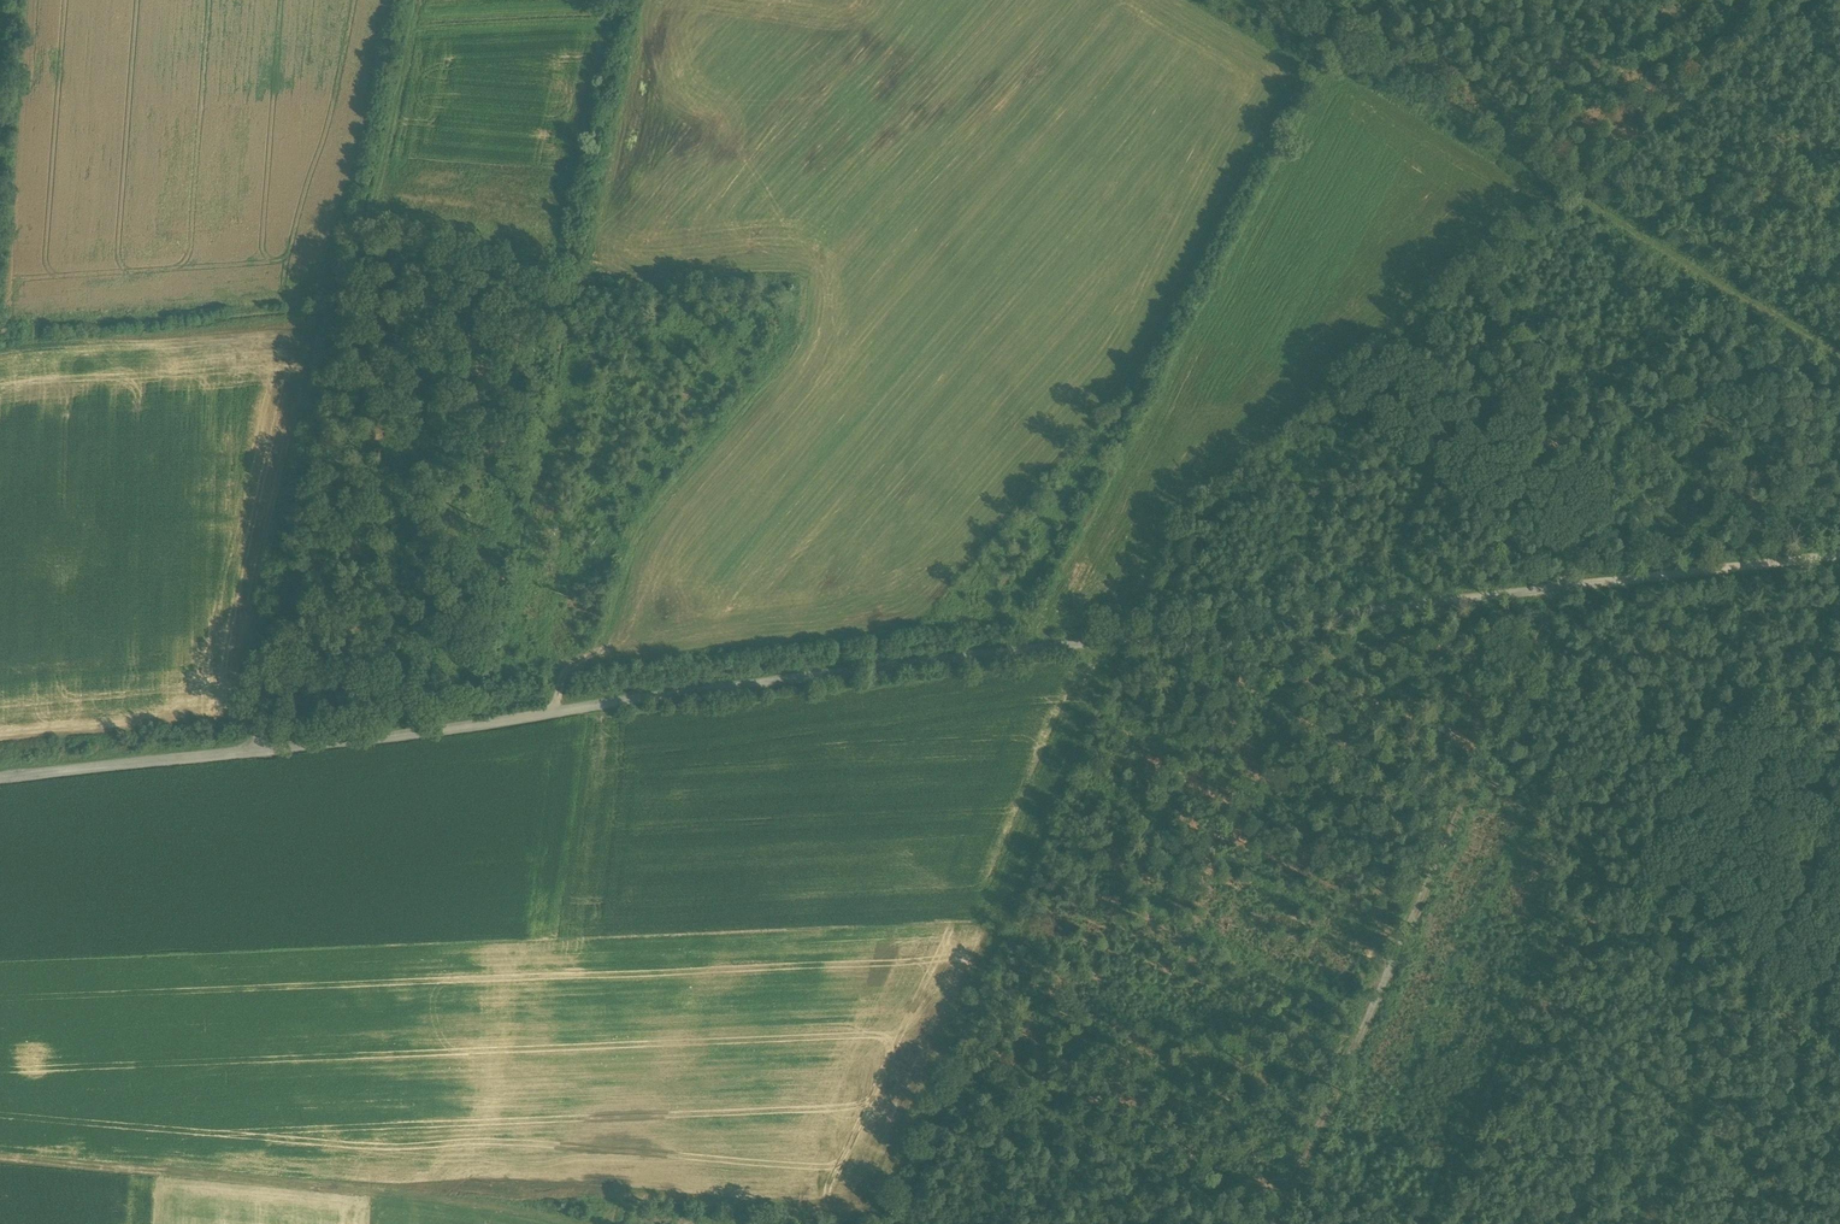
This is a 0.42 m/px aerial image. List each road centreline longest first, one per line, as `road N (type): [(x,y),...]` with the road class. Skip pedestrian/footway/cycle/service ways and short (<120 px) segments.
road 1 (track): [(1839,555),(0,781)]
road 2 (track): [(251,752),(417,23)]
road 3 (track): [(1274,1223),(1560,588)]
road 4 (track): [(1839,355),(1271,0)]
road 5 (track): [(0,1160),(453,1201),(597,1223)]
road 6 (track): [(552,711),(552,693),(604,627),(637,521),(825,303)]

